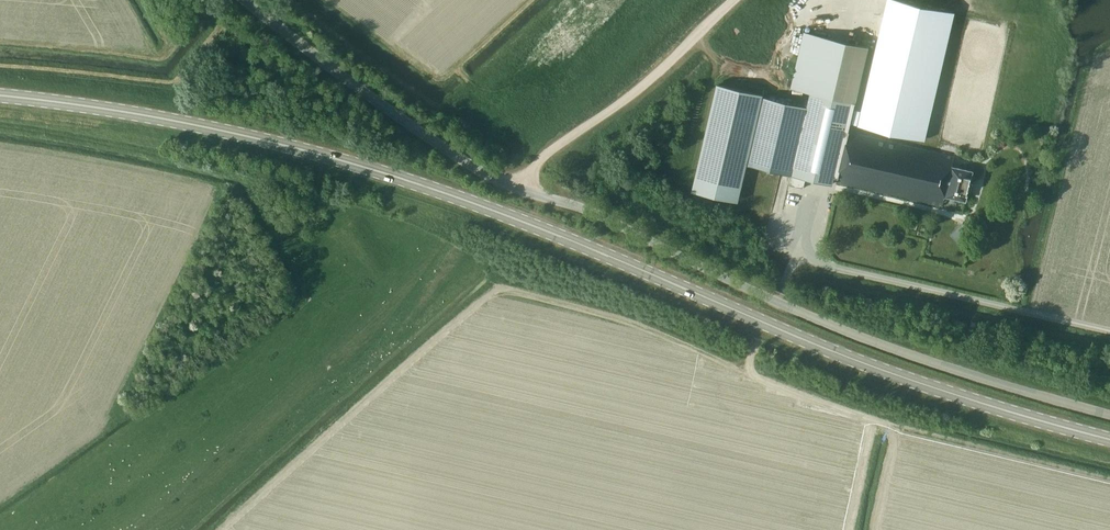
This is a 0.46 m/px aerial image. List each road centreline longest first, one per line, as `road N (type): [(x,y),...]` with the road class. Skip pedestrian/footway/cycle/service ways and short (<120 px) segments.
road 1 (primary): [(1109,437),(879,367),(523,221),(372,169),(143,115),(0,96)]
road 2 (unclassified): [(1109,415),(851,331),(594,212),(505,184),(243,0)]
road 3 (unclassified): [(1109,331),(798,257),(781,286)]

